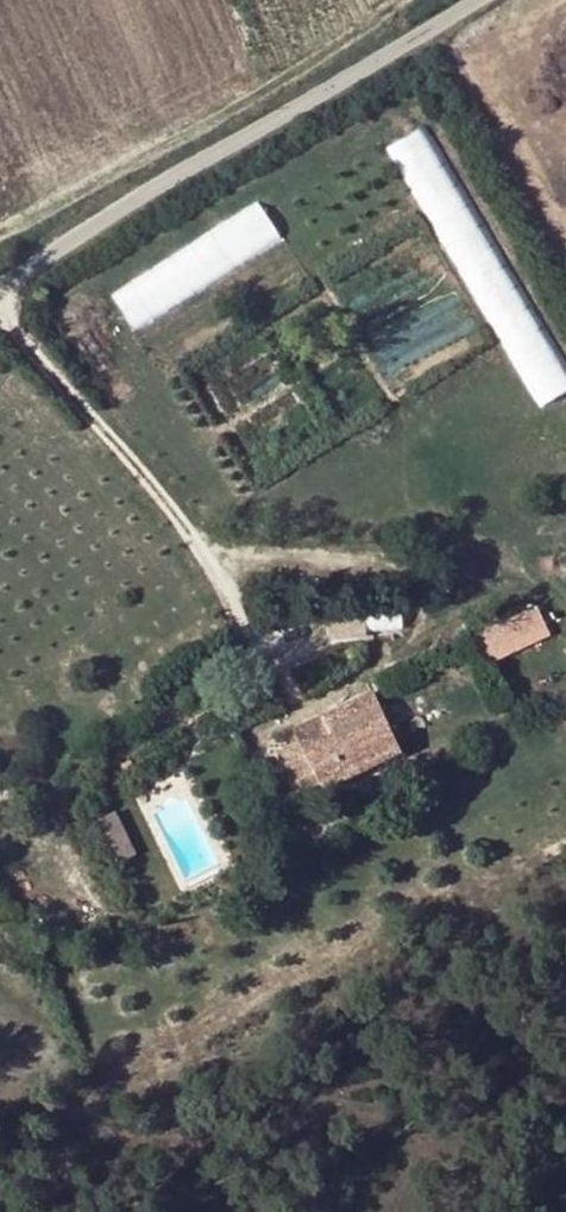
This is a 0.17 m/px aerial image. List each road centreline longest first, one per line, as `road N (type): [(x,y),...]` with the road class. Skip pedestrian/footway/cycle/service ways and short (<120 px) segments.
road 1 (unclassified): [(0,282),(461,0)]
road 2 (residential): [(0,307),(230,592),(277,665)]

